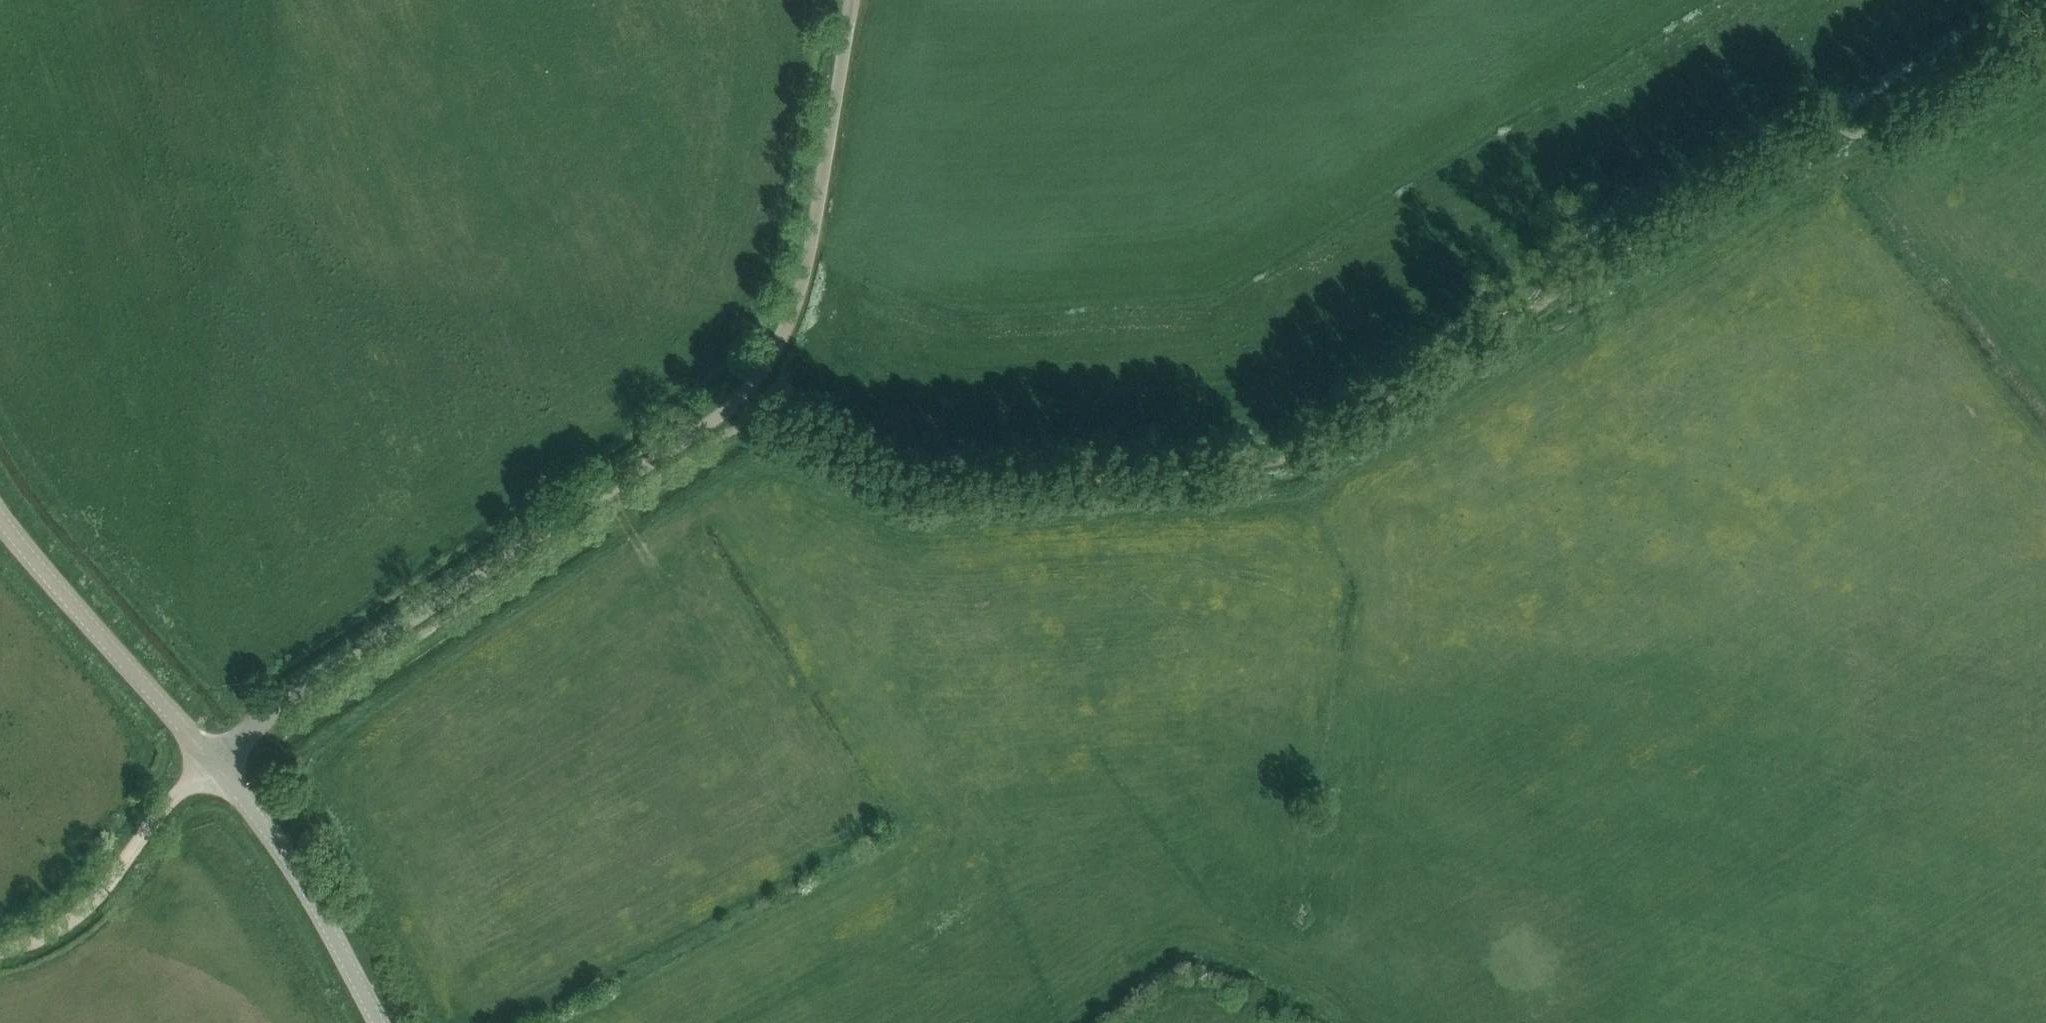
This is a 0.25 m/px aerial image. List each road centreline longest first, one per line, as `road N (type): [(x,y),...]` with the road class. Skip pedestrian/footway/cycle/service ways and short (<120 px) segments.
road 1 (unclassified): [(217,763),(752,394),(783,350),(813,260),(850,0)]
road 2 (tertiary): [(217,763),(0,510)]
road 3 (tertiary): [(379,1022),(285,850),(217,763)]
road 4 (track): [(0,951),(74,921),(110,884),(154,818),(217,763)]

